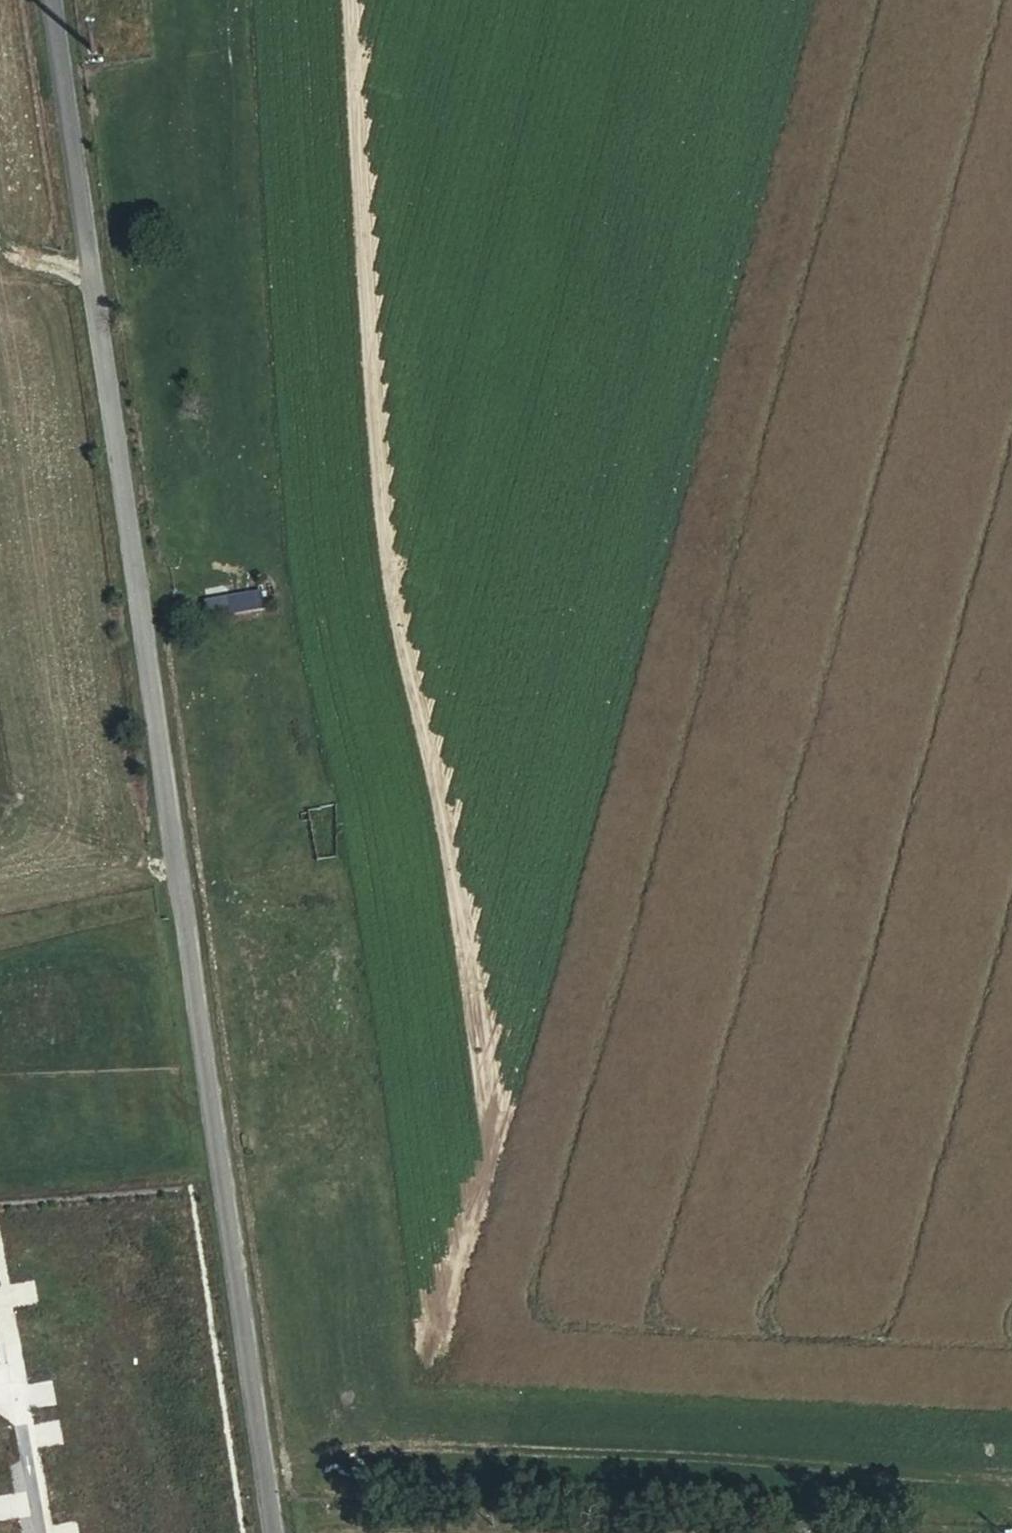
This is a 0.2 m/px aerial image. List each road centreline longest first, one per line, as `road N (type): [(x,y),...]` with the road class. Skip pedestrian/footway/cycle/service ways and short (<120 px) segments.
road 1 (tertiary): [(267,1532),(53,0)]
road 2 (residential): [(0,1402),(22,1418),(38,1532)]

